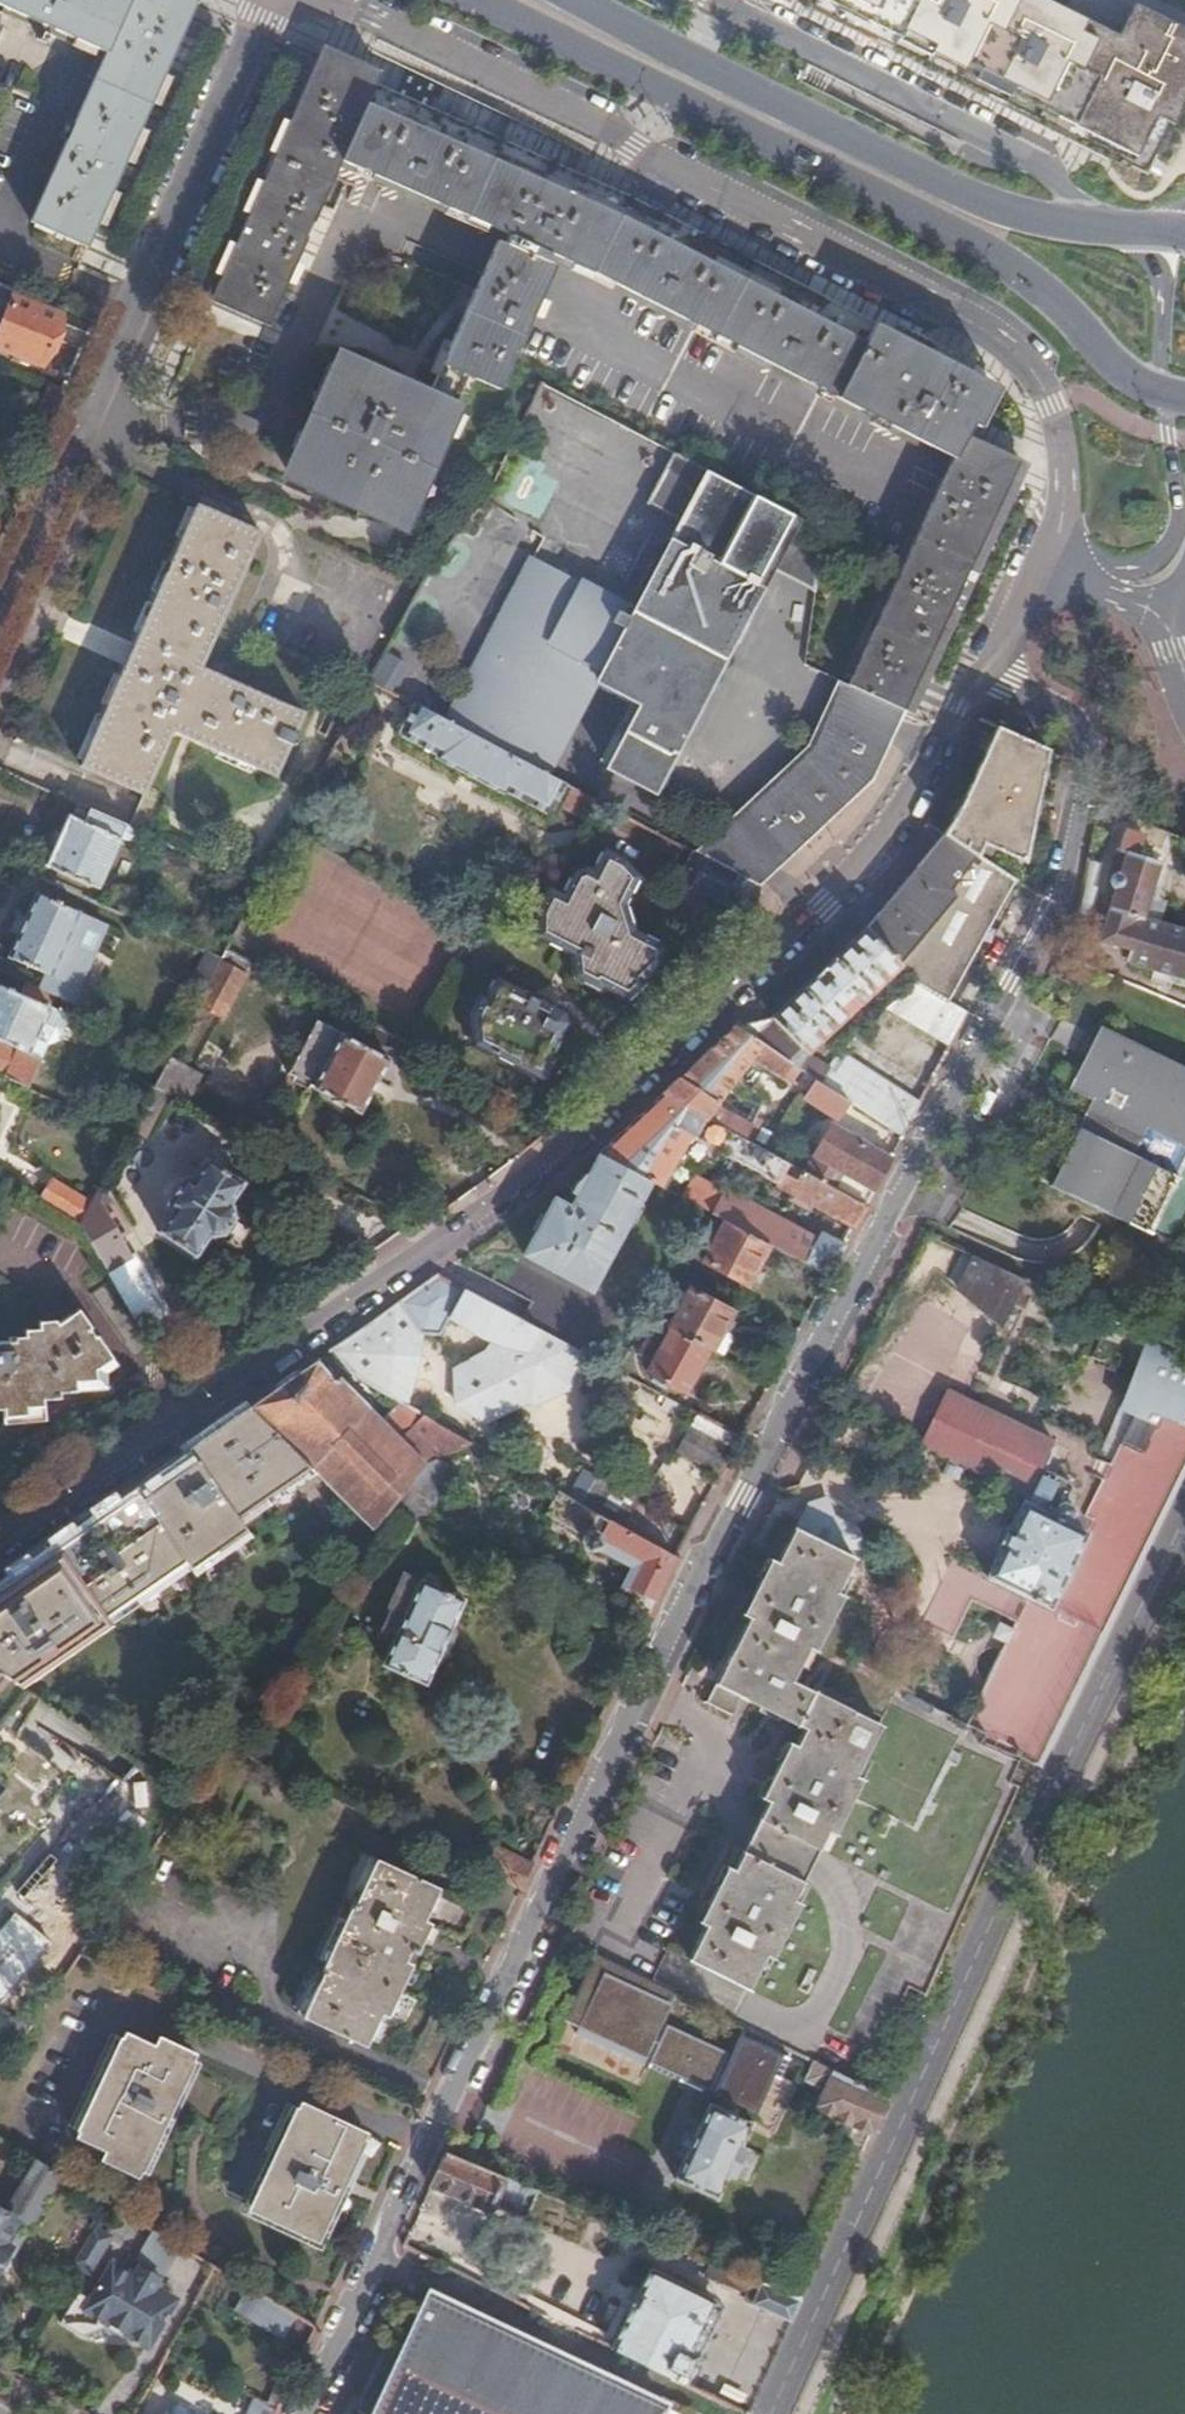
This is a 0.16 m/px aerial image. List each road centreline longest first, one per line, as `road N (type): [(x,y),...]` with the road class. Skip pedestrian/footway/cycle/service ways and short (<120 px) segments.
road 1 (residential): [(987,668),(1061,706),(1091,749),(1061,906),(589,1790),(306,2413)]
road 2 (residential): [(0,1543),(529,1176),(887,837),(987,668)]
road 3 (residential): [(315,0),(551,101),(993,334),(1026,363),(1052,405),(1062,445),(1061,534),(1043,568)]
road 4 (secondary): [(770,2413),(1184,1521)]
road 5 (primary): [(473,0),(1031,277),(1119,369),(1162,394)]
road 6 (residential): [(260,0),(0,590)]
road 7 (primary): [(1081,224),(1001,210),(583,0)]
road 8 (residential): [(1081,224),(1046,169),(698,0)]
road 9 (primary): [(1079,580),(1148,569),(1181,523),(1162,394)]
road 10 (primary): [(1162,394),(1155,230)]

